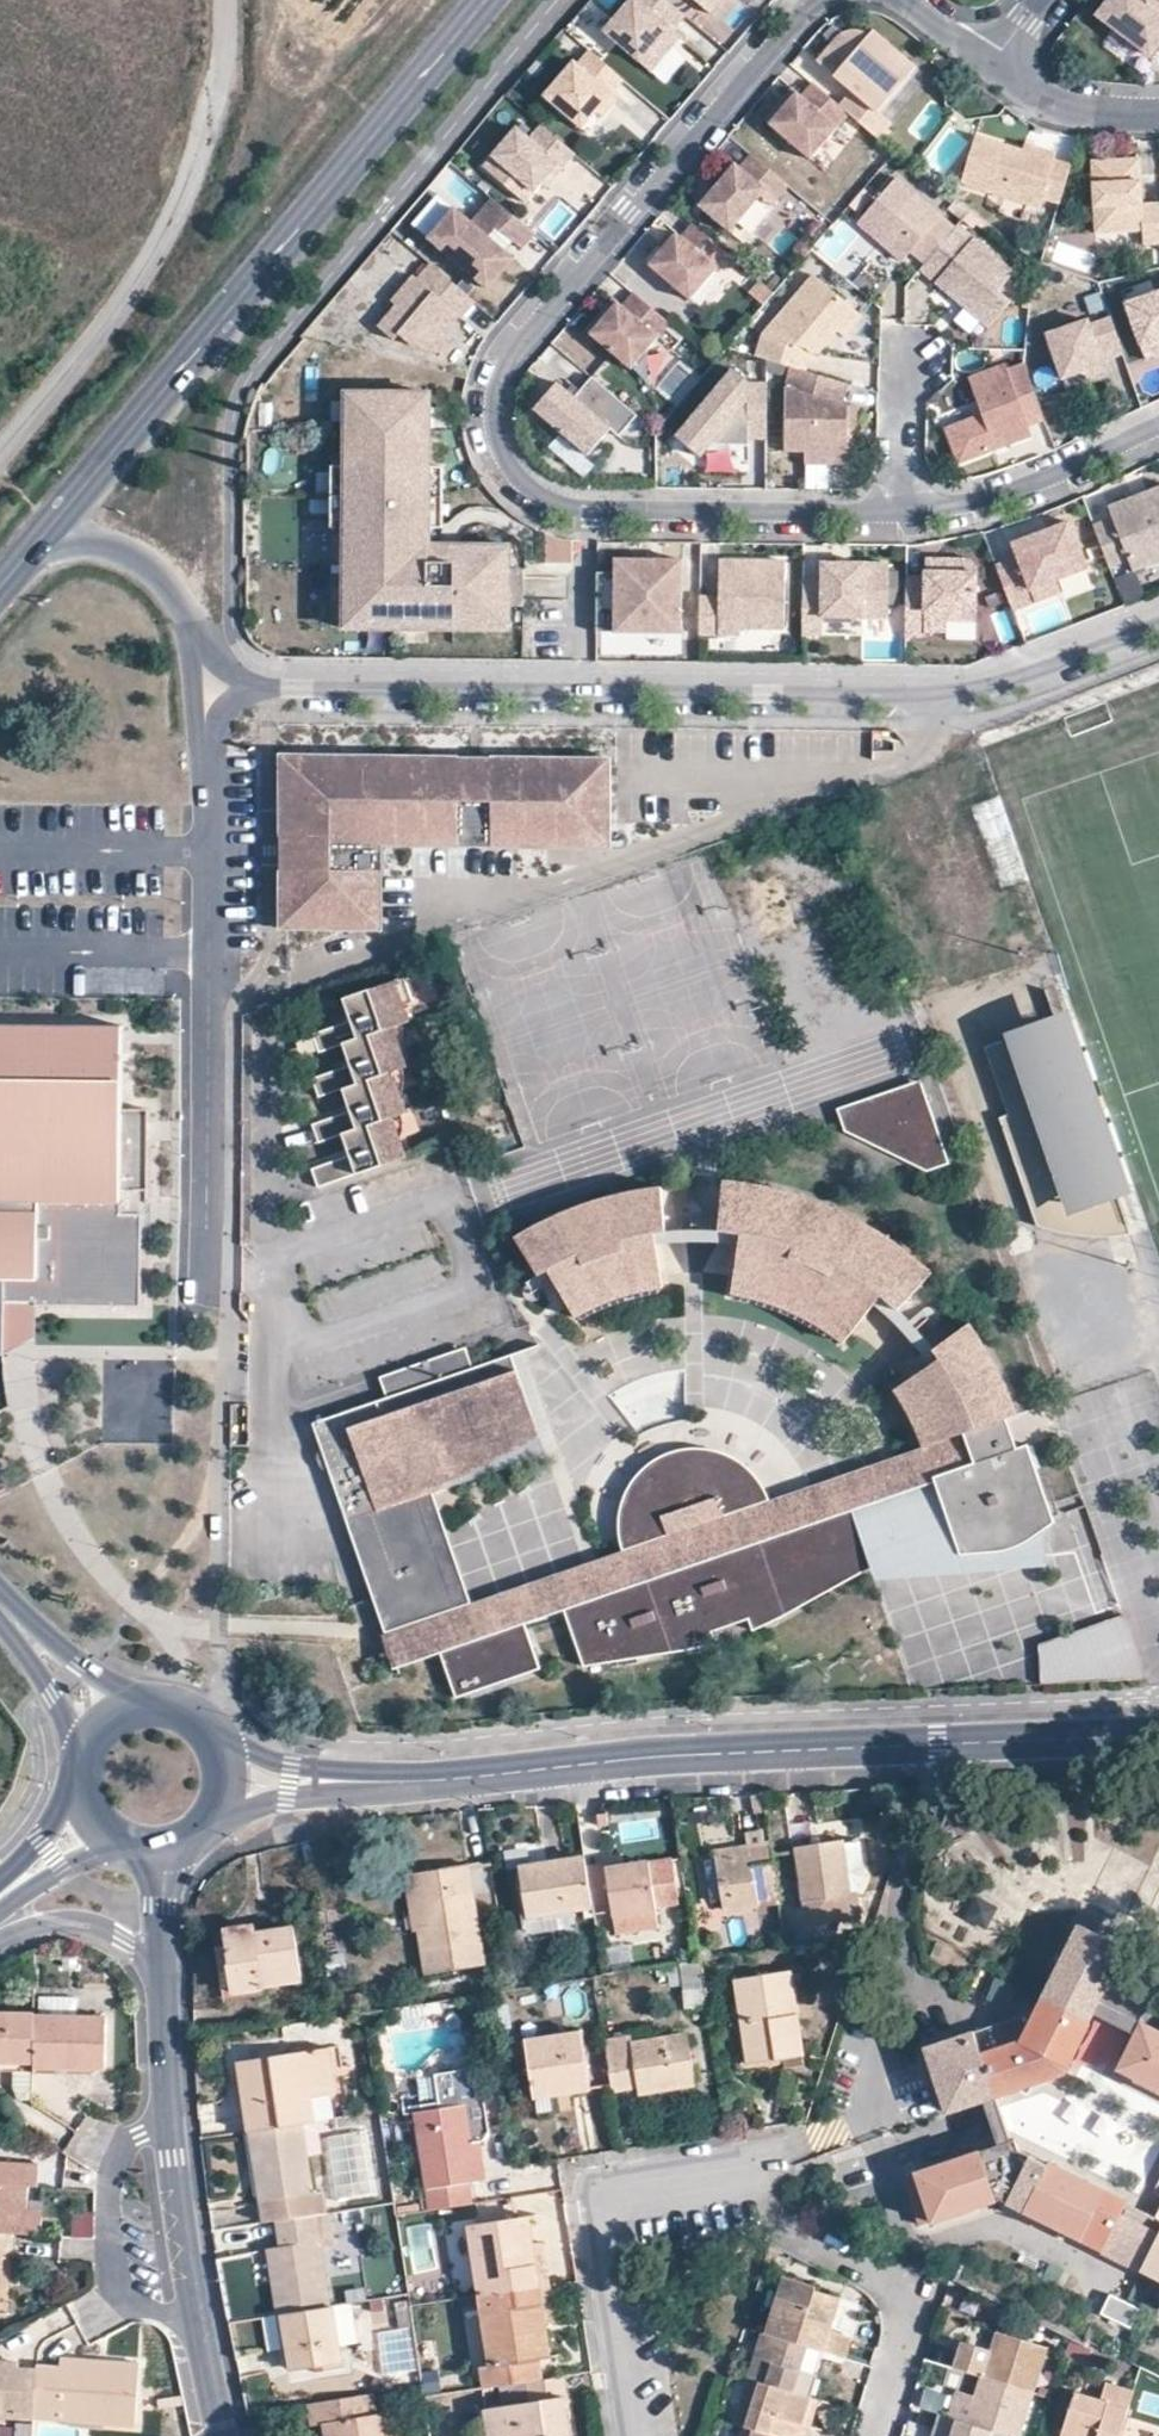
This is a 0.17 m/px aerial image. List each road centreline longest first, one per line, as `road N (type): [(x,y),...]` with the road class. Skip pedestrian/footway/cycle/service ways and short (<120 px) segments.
road 1 (residential): [(819,0),(793,19),(523,342),(498,381),(491,416),(498,446),(533,493),(594,514),(899,511)]
road 2 (residential): [(270,693),(971,700),(1158,629)]
road 3 (tertiary): [(1158,1738),(656,1761),(337,1788)]
road 4 (tertiary): [(41,542),(495,0)]
road 5 (residential): [(209,1293),(204,734)]
road 6 (unclassified): [(0,451),(130,293),(177,216),(213,95),(222,0)]
road 7 (residential): [(754,2175),(830,2148),(952,1769)]
road 8 (residential): [(220,2435),(175,2195),(165,1977)]
road 9 (residential): [(754,2175),(599,2207),(634,2435)]
road 10 (residential): [(790,2228),(912,2289),(913,2321),(878,2435)]
road 11 (residential): [(899,511),(962,503),(1033,481),(1158,426)]
road 12 (residential): [(0,1935),(71,1917),(95,1923),(165,1977)]
road 13 (residential): [(41,542),(130,557),(197,618)]
road 14 (residential): [(1158,113),(1056,109),(993,64)]
road 15 (residential): [(907,360),(899,511)]
road 16 (tertiary): [(0,1908),(114,1846)]
road 17 (tertiary): [(41,1650),(80,1764)]
road 18 (tertiary): [(79,1793),(0,1883)]

